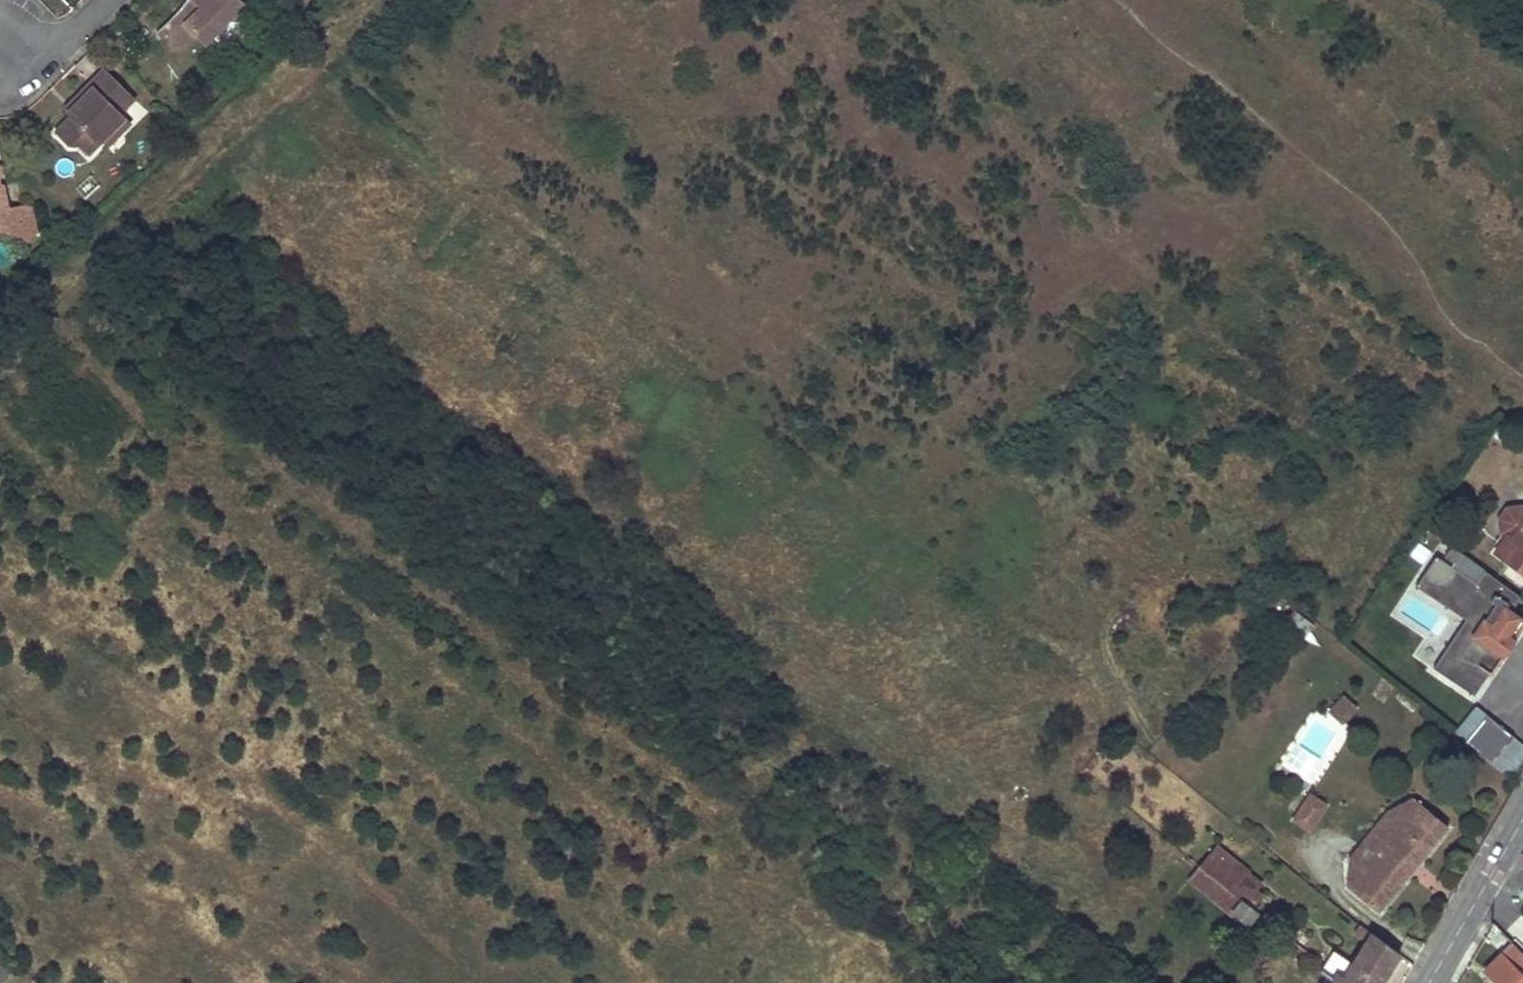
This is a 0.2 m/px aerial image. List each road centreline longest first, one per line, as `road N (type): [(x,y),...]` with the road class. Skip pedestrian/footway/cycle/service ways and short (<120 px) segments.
road 1 (unclassified): [(1428,982),(1522,817)]
road 2 (residential): [(0,51),(46,45),(107,0)]

